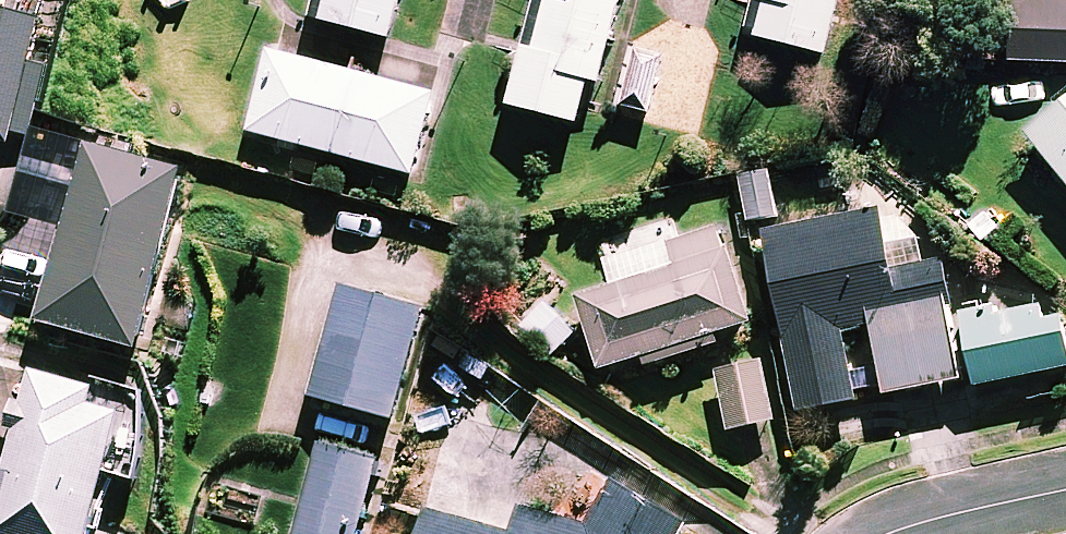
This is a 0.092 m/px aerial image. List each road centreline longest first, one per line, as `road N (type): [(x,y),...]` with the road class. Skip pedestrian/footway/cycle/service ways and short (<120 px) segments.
road 1 (residential): [(1065,492),(904,533)]

